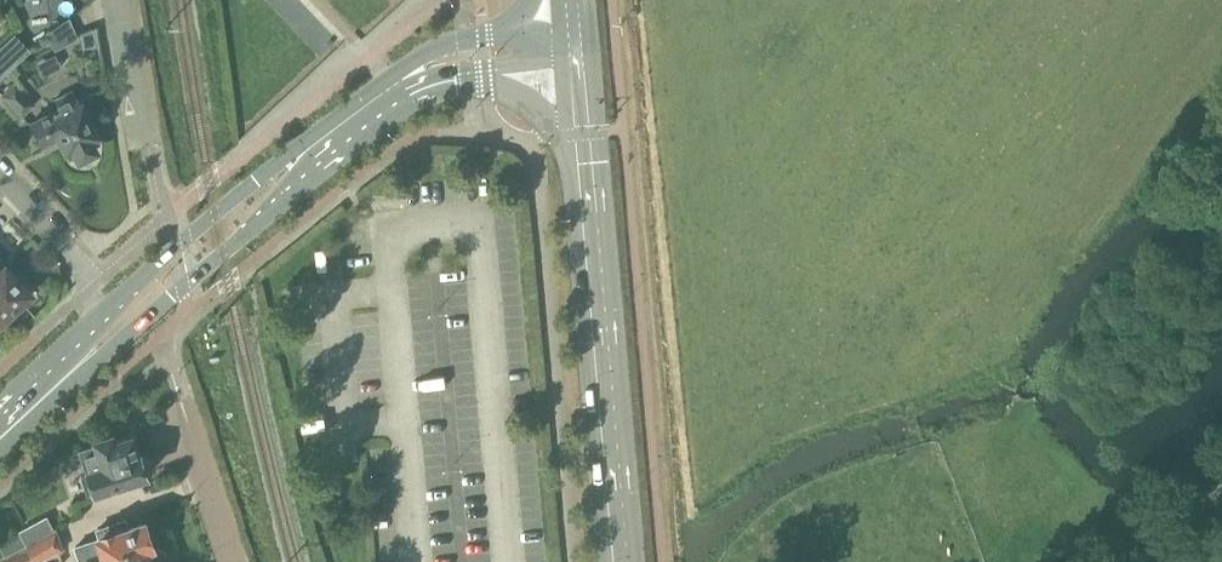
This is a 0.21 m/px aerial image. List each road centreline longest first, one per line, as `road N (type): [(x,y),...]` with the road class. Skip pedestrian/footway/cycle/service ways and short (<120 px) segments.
road 1 (secondary): [(623,561),(576,46)]
road 2 (secondary): [(60,383),(224,252),(270,207),(309,151)]
road 3 (secondary): [(309,151),(425,69),(483,54),(576,46)]
road 4 (secondary): [(309,151),(256,181),(106,310)]
road 5 (residential): [(0,172),(67,243),(106,310)]
road 6 (residential): [(146,139),(123,0)]
road 7 (residential): [(233,561),(200,460),(184,435)]

